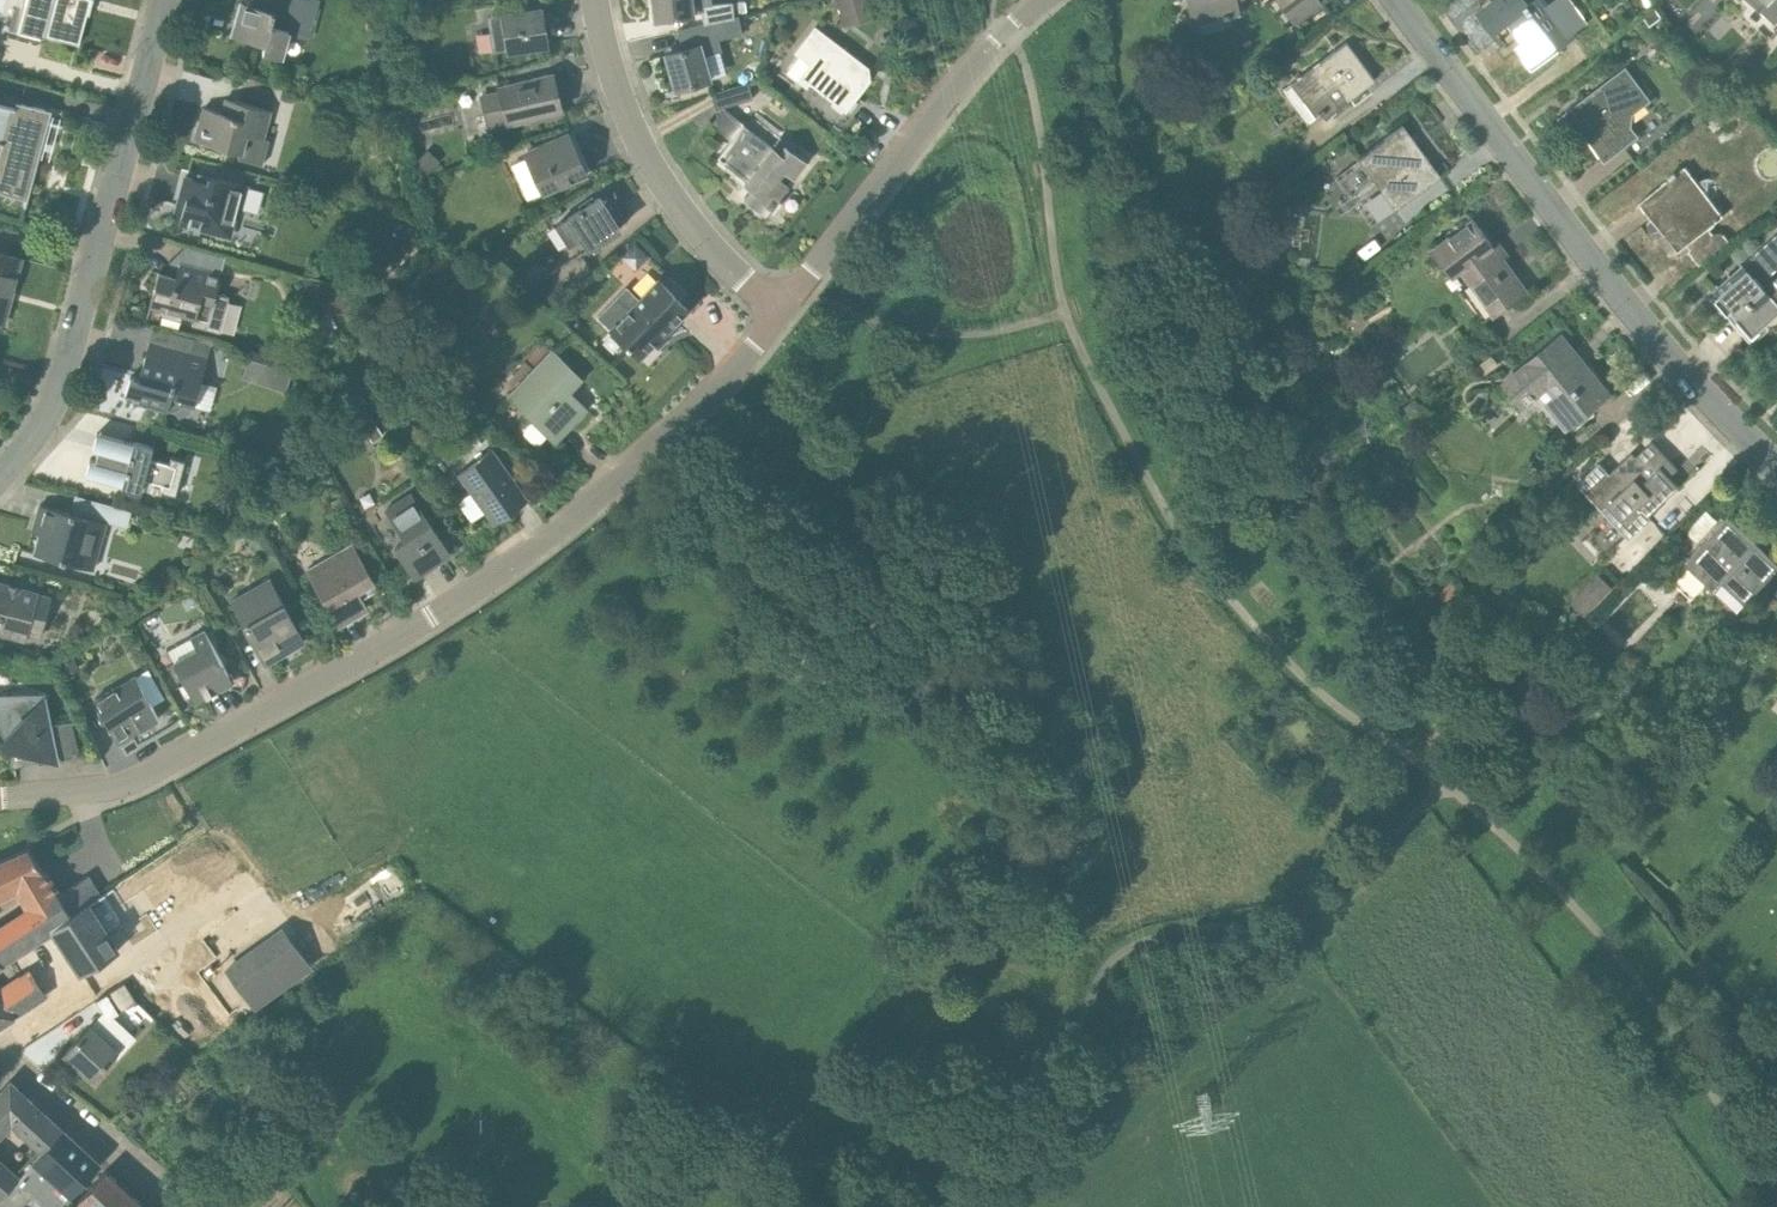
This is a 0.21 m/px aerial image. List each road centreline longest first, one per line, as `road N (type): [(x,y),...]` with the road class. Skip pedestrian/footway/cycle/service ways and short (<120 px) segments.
road 1 (tertiary): [(0,796),(115,787),(155,771),(444,609),(603,495),(723,384),(776,316)]
road 2 (residential): [(1776,464),(1647,332),(1399,0)]
road 3 (residential): [(0,477),(66,376),(164,0)]
road 4 (tertiary): [(776,316),(953,91),(1041,0)]
road 5 (residential): [(776,316),(712,250),(637,144),(599,37),(596,0)]
road 6 (unclassified): [(181,1206),(0,1055)]

